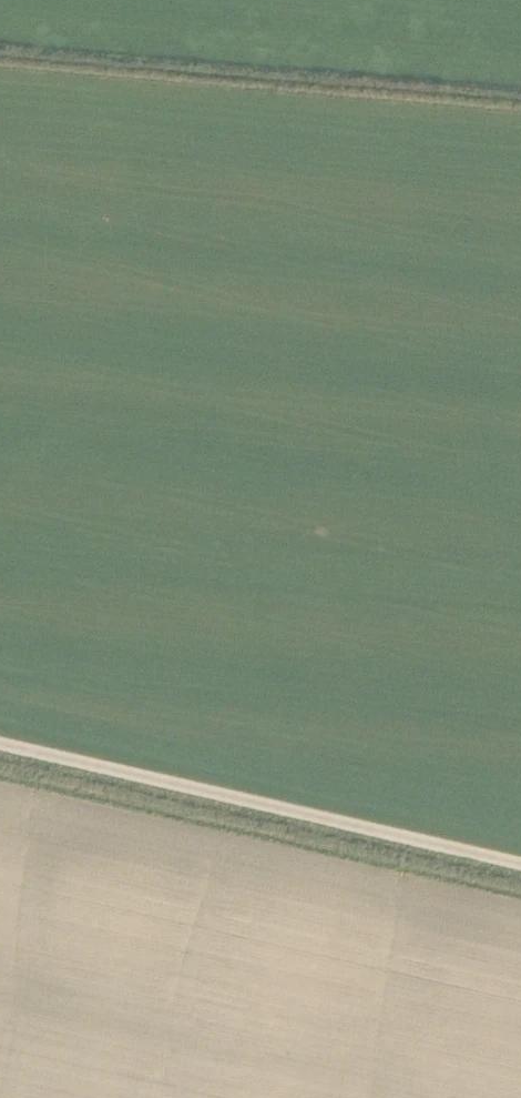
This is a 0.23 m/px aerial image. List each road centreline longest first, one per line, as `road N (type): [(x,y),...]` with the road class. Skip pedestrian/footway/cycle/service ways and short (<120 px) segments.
road 1 (track): [(0,742),(520,863)]

